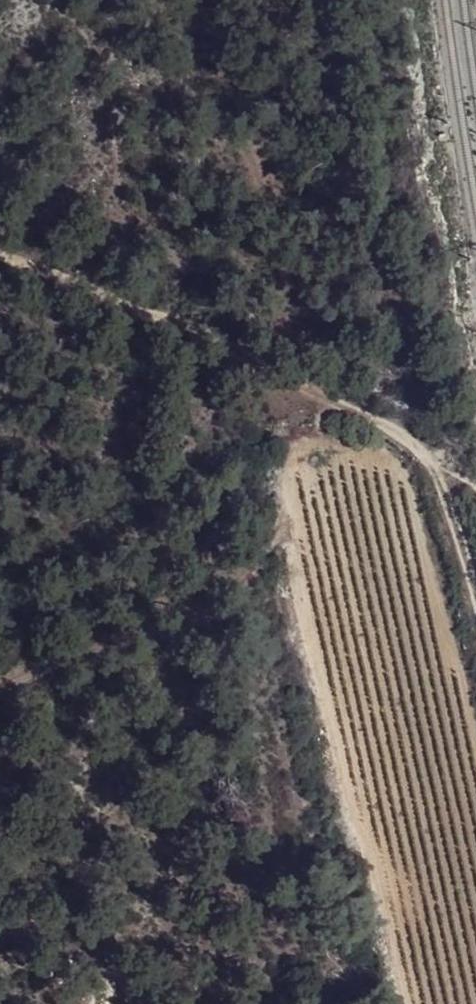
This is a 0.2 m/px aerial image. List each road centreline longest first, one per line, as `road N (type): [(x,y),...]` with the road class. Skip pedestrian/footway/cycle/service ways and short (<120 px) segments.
road 1 (track): [(0,253),(223,345),(405,443),(434,473),(475,621)]
road 2 (track): [(0,684),(227,608),(277,527)]

